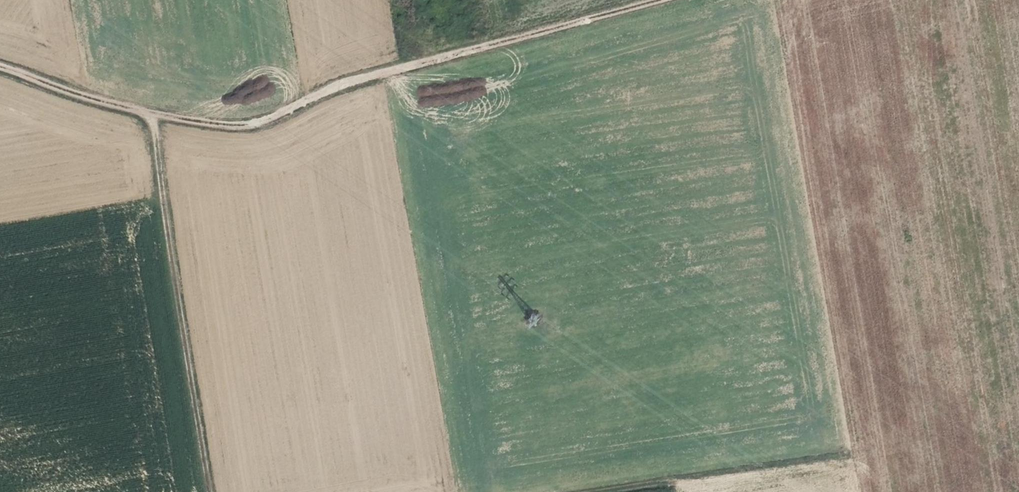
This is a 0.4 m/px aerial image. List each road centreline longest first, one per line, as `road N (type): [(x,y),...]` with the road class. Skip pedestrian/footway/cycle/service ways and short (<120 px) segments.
road 1 (track): [(0,65),(67,92),(192,122),(261,119),(348,83),(648,0)]
road 2 (track): [(151,112),(212,491)]
road 3 (track): [(602,491),(791,458)]

